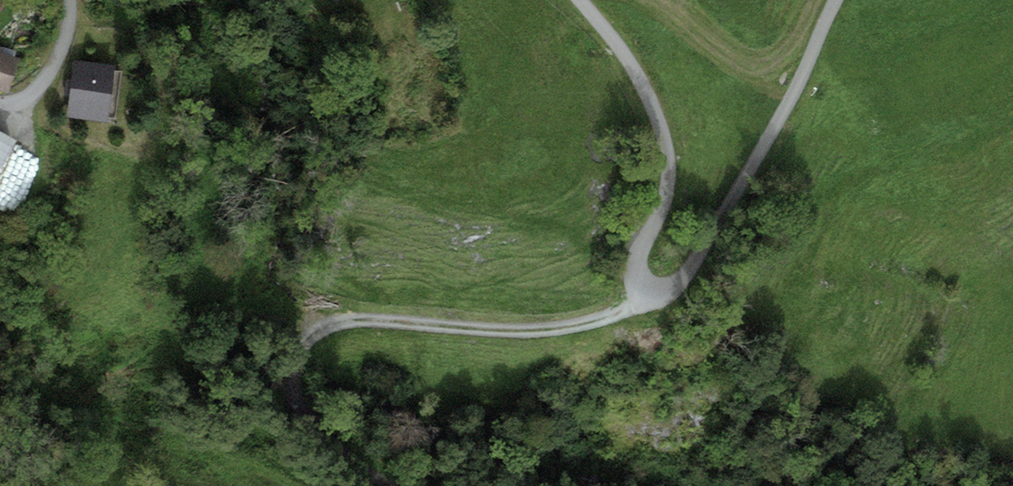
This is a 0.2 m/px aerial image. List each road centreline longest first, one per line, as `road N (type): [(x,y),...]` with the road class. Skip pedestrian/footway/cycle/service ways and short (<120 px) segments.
road 1 (track): [(398,485),(321,439),(298,403),(297,365),(321,332),(358,319),(565,329),(656,300)]
road 2 (track): [(832,0),(686,280),(656,300)]
road 3 (track): [(656,300),(640,290),(634,268),(670,177),(662,135),(633,57),(585,0)]

